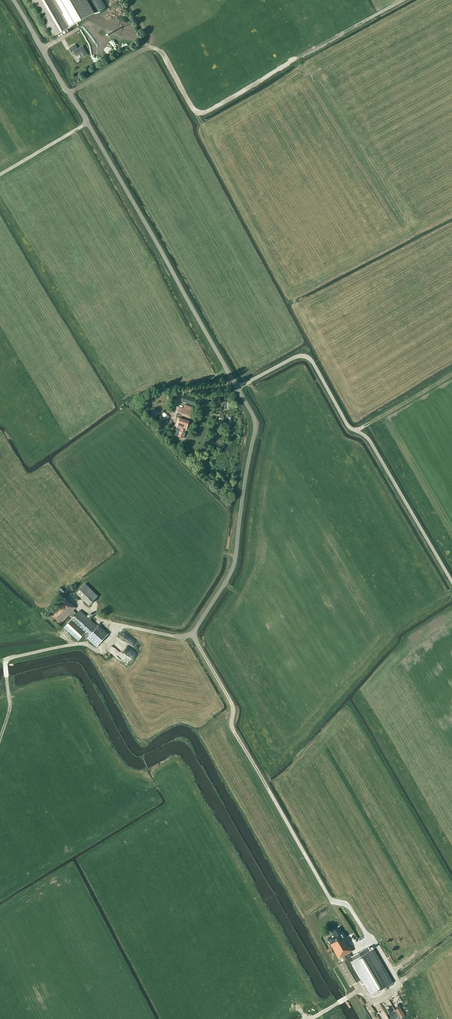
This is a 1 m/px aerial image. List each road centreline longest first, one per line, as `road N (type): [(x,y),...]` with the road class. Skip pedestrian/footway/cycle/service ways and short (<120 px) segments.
road 1 (unclassified): [(238,387),(14,0)]
road 2 (unclassified): [(451,585),(306,351),(238,387)]
road 3 (unclassified): [(114,623),(193,634),(225,582),(255,429),(238,387)]
road 4 (track): [(193,634),(232,704),(232,725),(342,918)]

